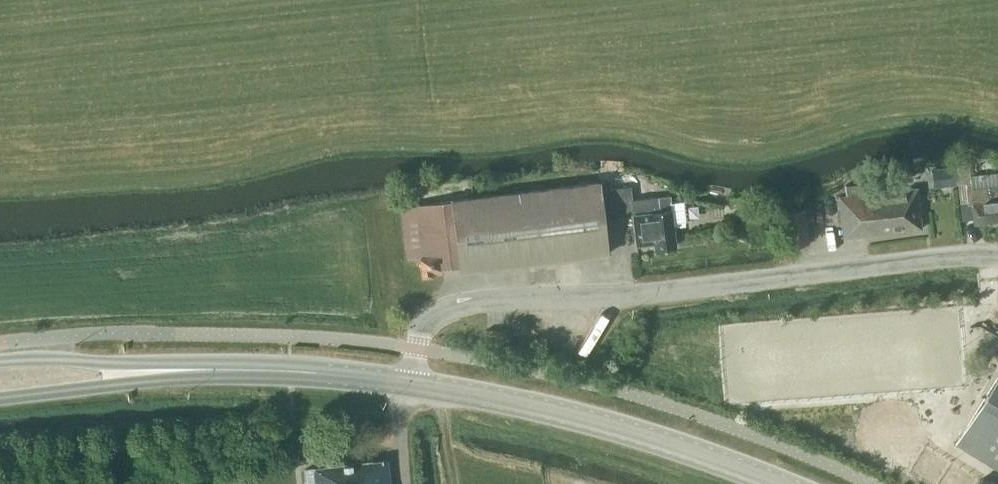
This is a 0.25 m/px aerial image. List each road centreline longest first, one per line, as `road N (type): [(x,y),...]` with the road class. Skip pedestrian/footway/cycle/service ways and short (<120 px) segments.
road 1 (unclassified): [(997,256),(636,294),(469,302),(421,332),(406,382)]
road 2 (primary): [(780,483),(620,428),(406,382)]
road 3 (primary): [(189,370),(406,382)]
road 4 (primary): [(0,398),(189,370)]
road 5 (primary): [(189,370),(0,361)]

